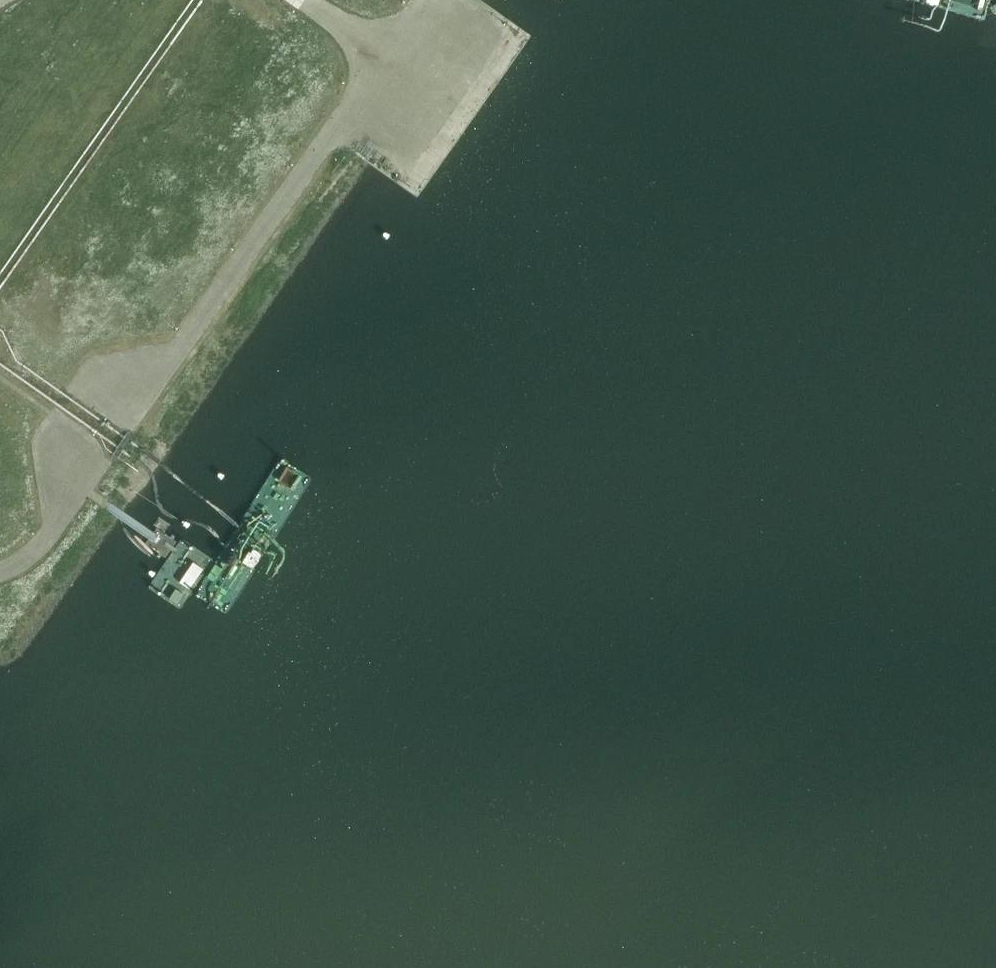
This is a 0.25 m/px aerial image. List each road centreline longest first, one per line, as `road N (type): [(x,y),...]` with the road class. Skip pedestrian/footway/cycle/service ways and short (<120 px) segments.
road 1 (unclassified): [(392,64),(177,357),(127,391)]
road 2 (unclassified): [(72,471),(66,511),(47,545),(0,574)]

